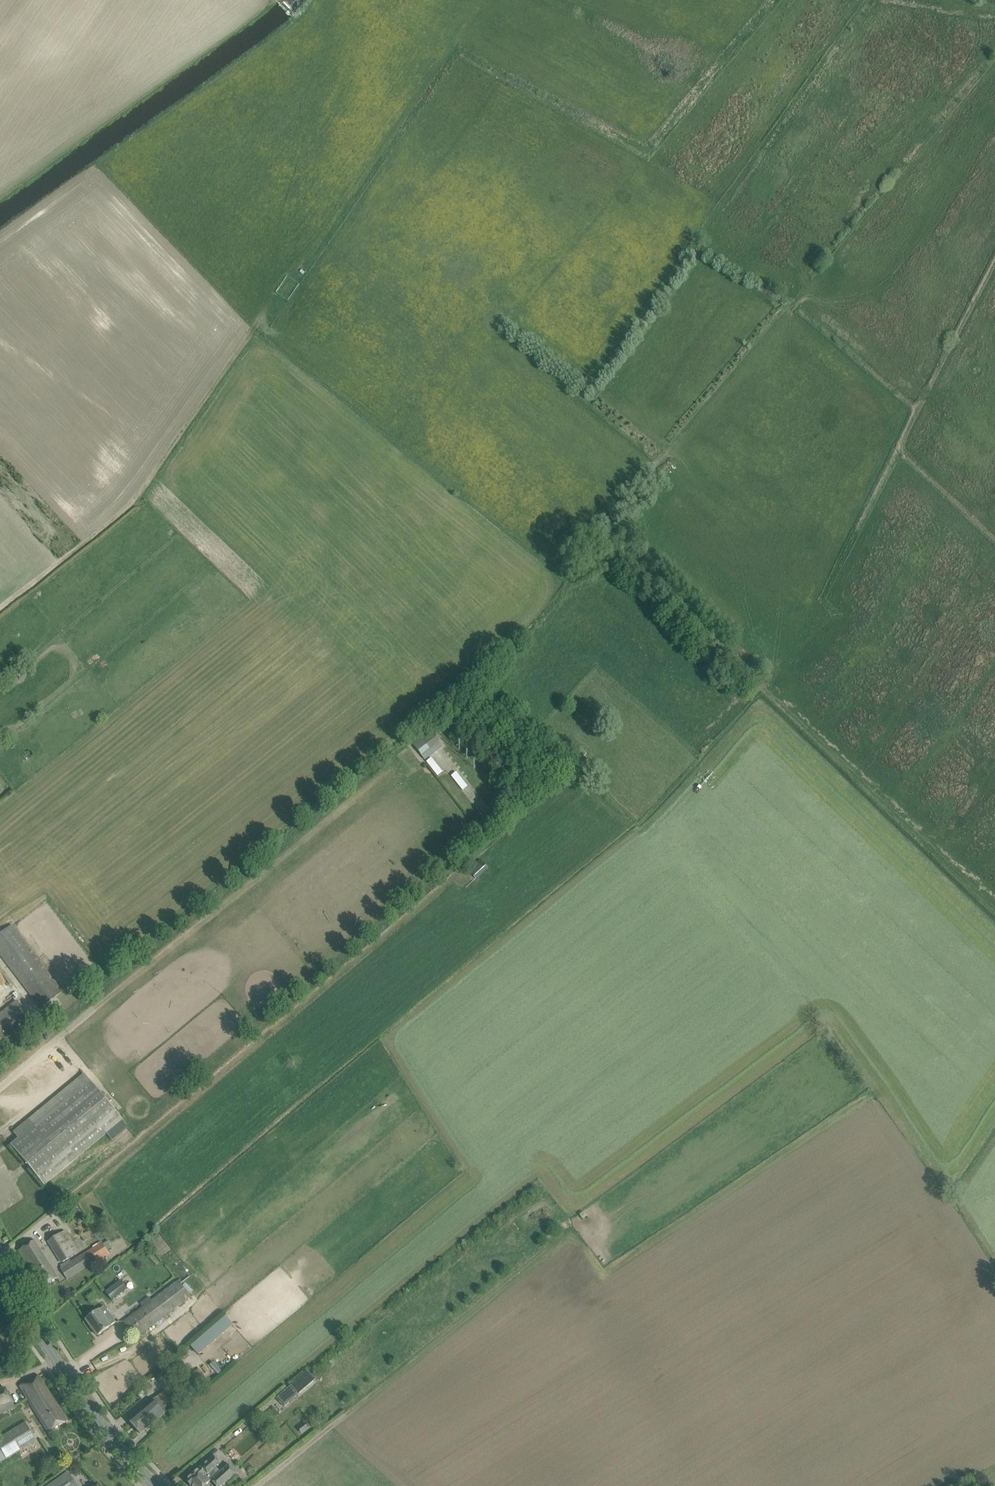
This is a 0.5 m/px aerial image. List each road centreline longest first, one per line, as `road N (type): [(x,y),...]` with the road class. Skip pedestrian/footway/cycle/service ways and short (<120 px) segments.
road 1 (tertiary): [(157,1485),(83,1400),(0,1269)]

